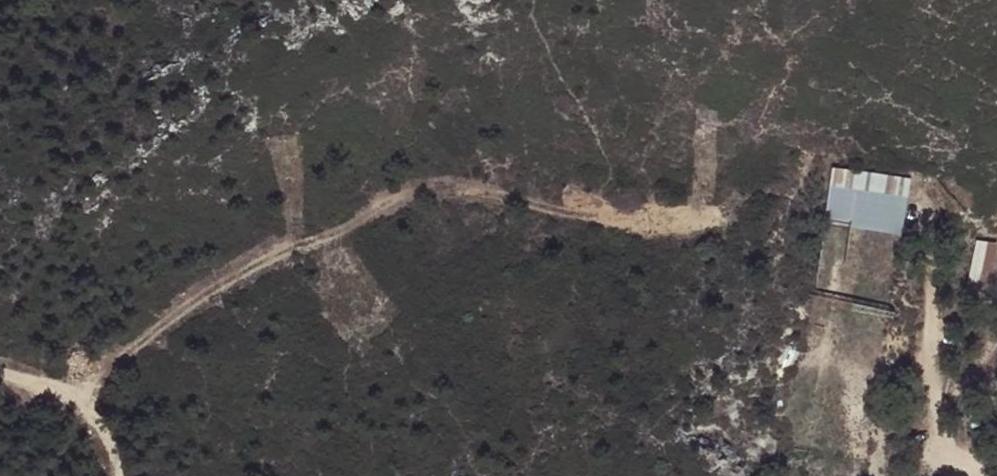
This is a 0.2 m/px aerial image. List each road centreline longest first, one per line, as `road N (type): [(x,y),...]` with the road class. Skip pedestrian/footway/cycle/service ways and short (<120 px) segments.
road 1 (track): [(957,475),(931,405),(935,215)]
road 2 (track): [(0,383),(96,408),(115,435),(115,475)]

